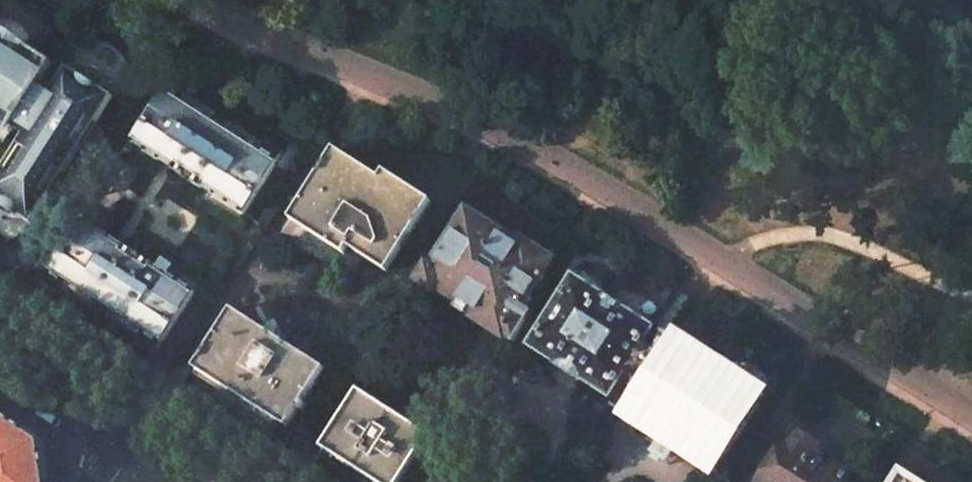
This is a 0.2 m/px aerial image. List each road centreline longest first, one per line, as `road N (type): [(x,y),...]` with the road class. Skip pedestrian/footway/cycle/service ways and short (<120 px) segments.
road 1 (secondary): [(135,423),(0,334)]

